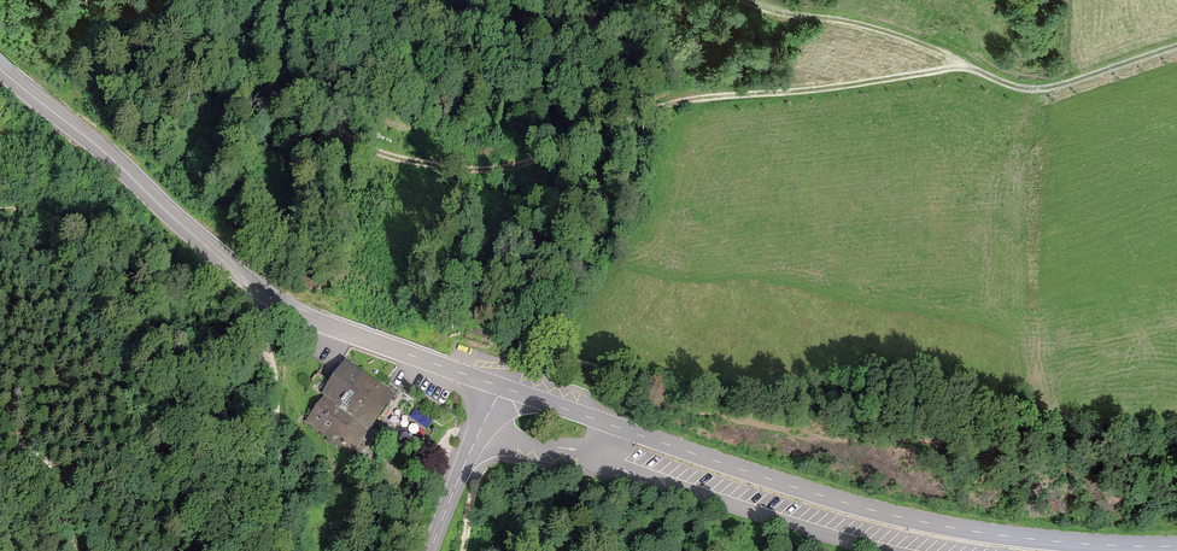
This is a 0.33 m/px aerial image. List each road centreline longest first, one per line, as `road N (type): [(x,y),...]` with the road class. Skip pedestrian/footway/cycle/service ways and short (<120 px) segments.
road 1 (track): [(86,0),(207,53),(350,141),(451,170),(531,161),(674,101),(963,68)]
road 2 (secondary): [(1176,547),(1008,537),(886,514),(502,387)]
road 3 (secondary): [(502,387),(280,305),(0,68)]
road 4 (track): [(252,305),(272,380),(273,509),(260,550)]
road 5 (track): [(738,0),(877,29),(963,68)]
road 6 (track): [(963,68),(1045,89),(1176,47)]
road 7 (unclassified): [(502,387),(431,550)]

